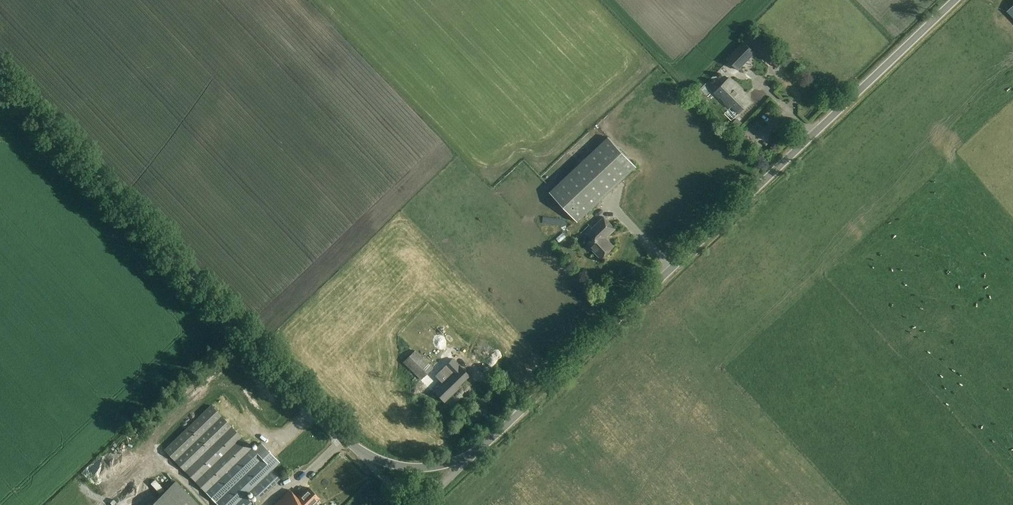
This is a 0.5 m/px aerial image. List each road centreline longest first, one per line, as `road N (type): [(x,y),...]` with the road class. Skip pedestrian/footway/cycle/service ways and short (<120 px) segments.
road 1 (tertiary): [(472,455),(954,0)]
road 2 (tertiary): [(358,451),(55,131),(0,84)]

